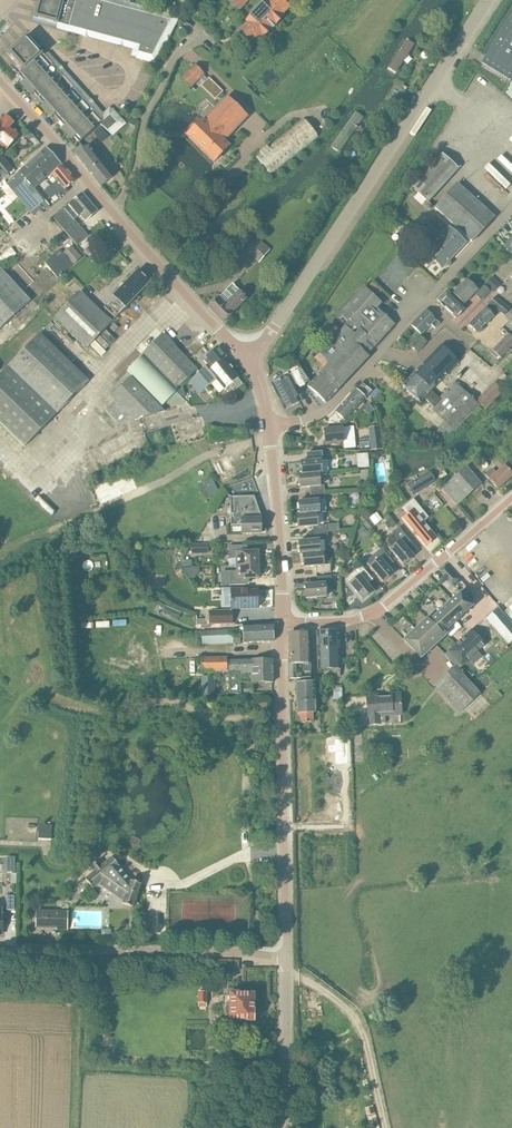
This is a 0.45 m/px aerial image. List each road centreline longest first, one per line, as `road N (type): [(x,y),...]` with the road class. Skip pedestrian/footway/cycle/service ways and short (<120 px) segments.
road 1 (unclassified): [(253,363),(490,0)]
road 2 (unclassified): [(253,363),(8,93)]
road 3 (unclassified): [(287,956),(284,623)]
road 4 (residential): [(272,429),(333,405),(511,209)]
road 5 (unclassified): [(0,951),(287,956)]
road 6 (residential): [(284,623),(348,623),(382,606),(511,493)]
road 7 (unclassified): [(284,623),(272,429)]
road 8 (unclassified): [(283,1127),(287,956)]

